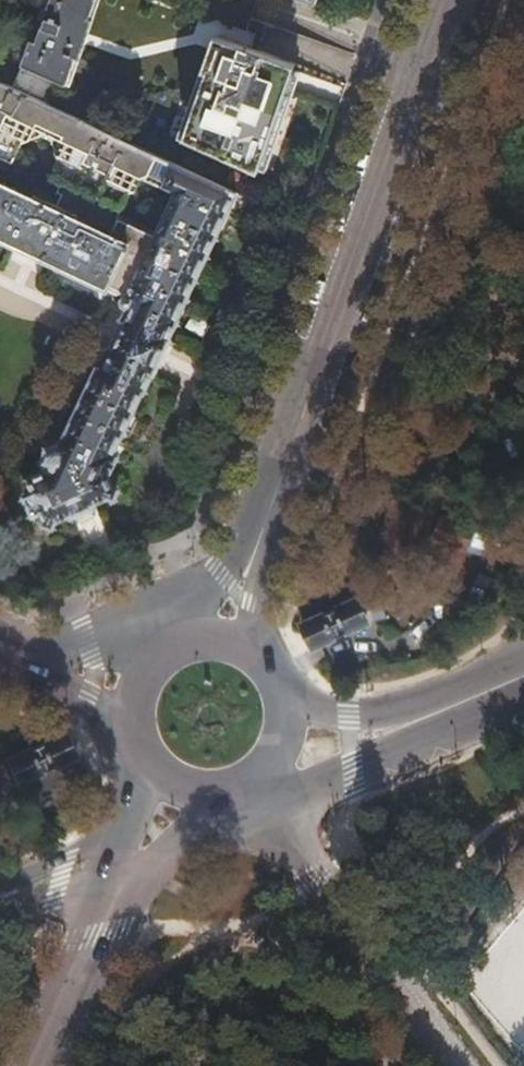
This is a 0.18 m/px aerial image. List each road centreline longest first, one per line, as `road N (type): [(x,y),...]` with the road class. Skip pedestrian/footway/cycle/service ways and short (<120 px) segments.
road 1 (secondary): [(451,0),(270,511)]
road 2 (unclassified): [(242,793),(320,878),(462,1065)]
road 3 (tertiary): [(254,787),(353,769),(440,713)]
road 4 (secondary): [(270,511),(187,630)]
road 5 (tertiary): [(440,713),(295,714)]
road 6 (secondary): [(148,652),(4,652)]
road 7 (unclassified): [(127,821),(0,886)]
road 8 (secondary): [(4,652),(123,725)]
road 9 (secondary): [(82,977),(157,869)]
road 10 (secondary): [(247,636),(270,511)]

